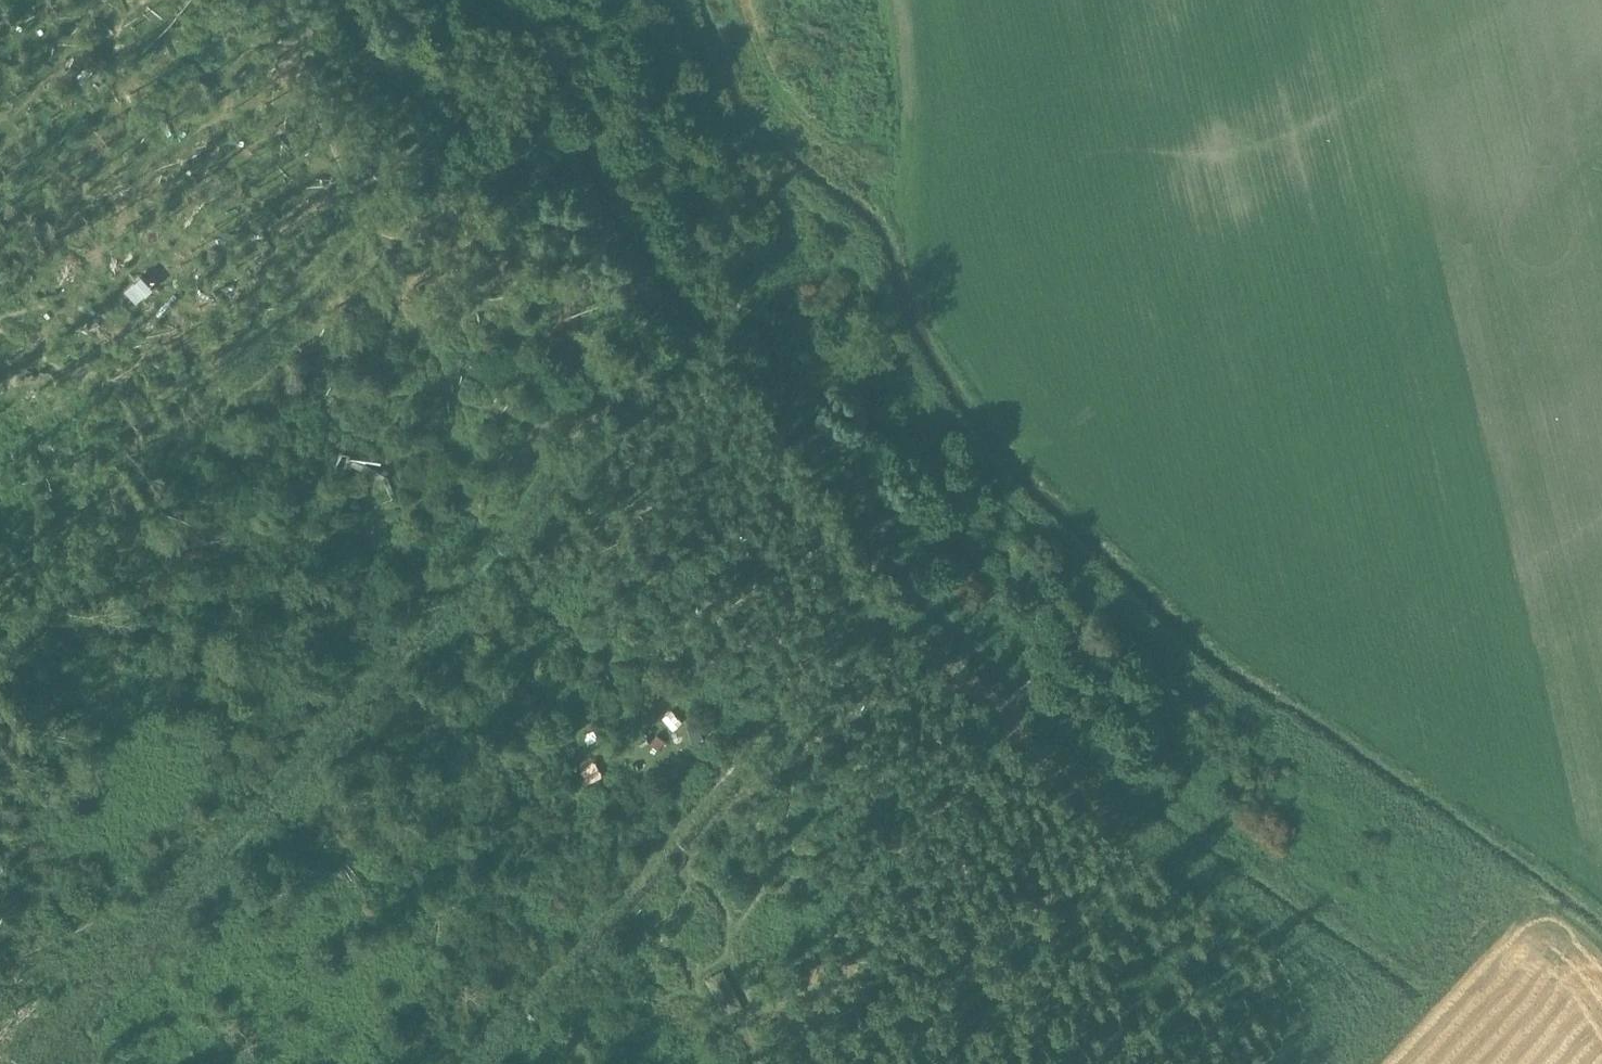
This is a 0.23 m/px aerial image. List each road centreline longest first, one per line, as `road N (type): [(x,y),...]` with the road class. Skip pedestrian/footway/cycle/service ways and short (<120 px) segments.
road 1 (track): [(745,0),(775,87),(891,197)]

